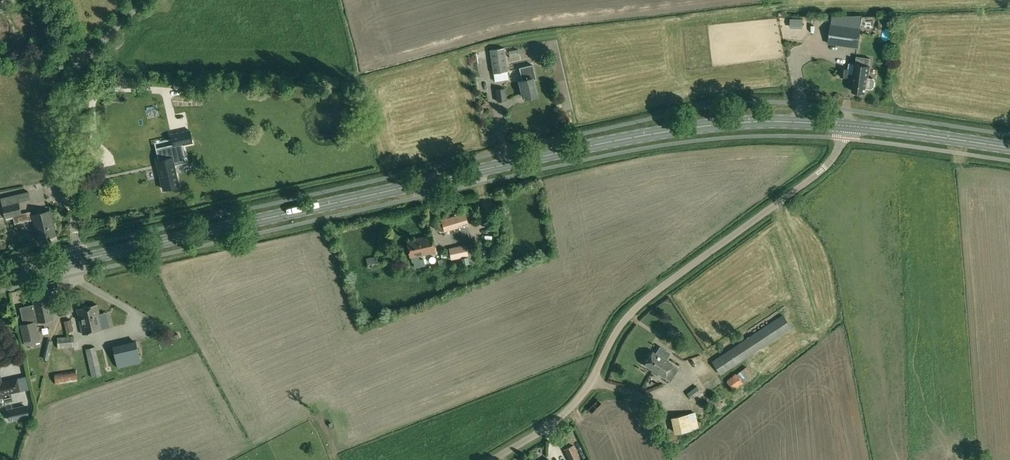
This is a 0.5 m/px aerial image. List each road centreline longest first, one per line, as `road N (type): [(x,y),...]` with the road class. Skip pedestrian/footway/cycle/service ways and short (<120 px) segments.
road 1 (primary): [(76,262),(655,134),(844,125)]
road 2 (unclassified): [(491,459),(571,406),(639,305),(825,168),(844,125)]
road 3 (unclassified): [(76,262),(75,79),(145,0)]
road 4 (primary): [(844,125),(1009,149)]

